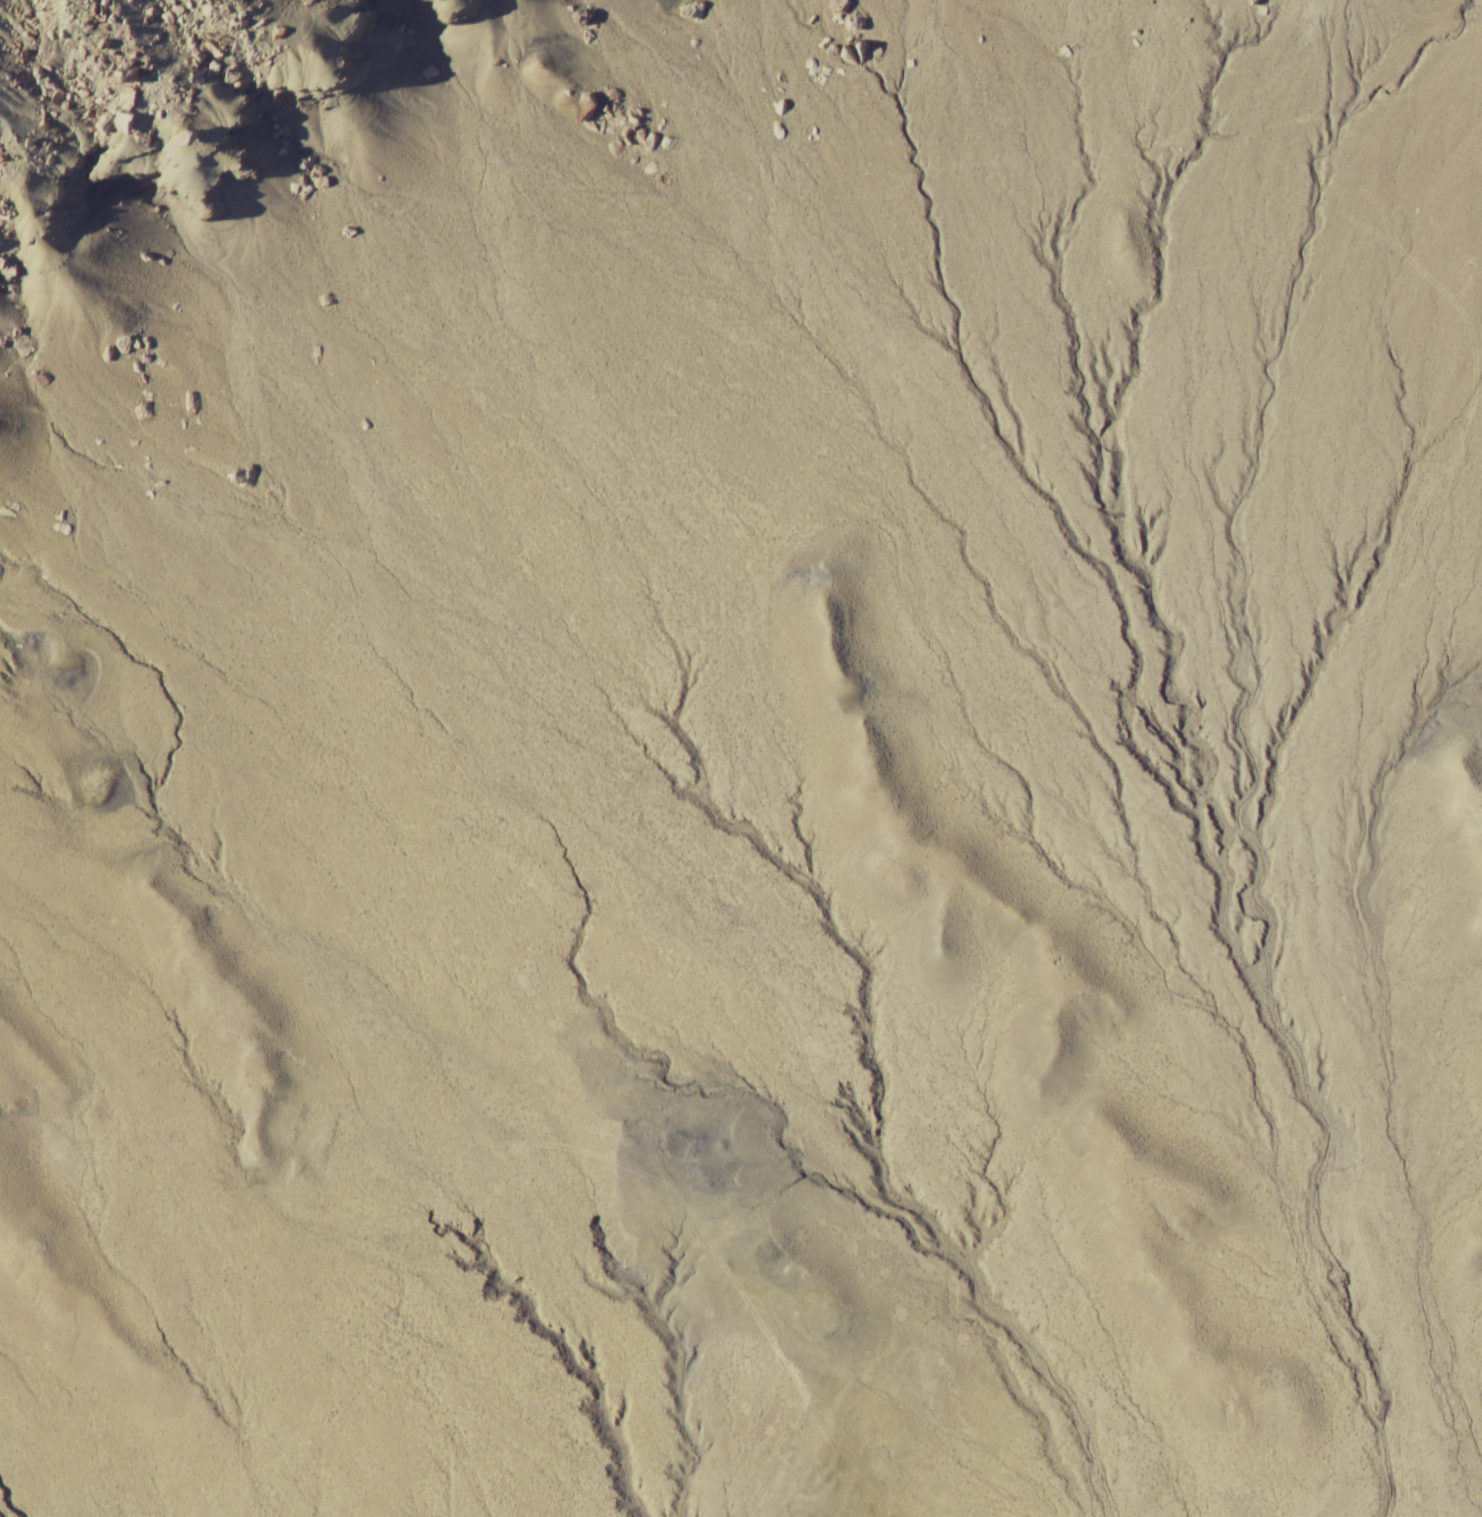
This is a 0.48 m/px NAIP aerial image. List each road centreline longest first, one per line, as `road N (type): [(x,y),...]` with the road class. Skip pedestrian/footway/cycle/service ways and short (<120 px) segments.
road 1 (track): [(1317,1516),(1377,1461),(1481,1490)]

